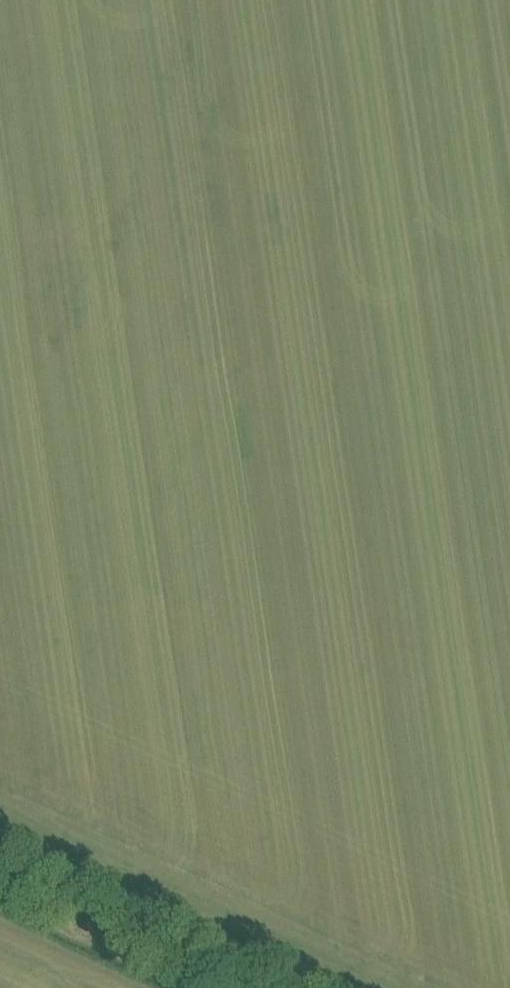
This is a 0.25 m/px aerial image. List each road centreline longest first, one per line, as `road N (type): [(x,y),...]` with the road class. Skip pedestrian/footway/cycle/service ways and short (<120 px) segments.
road 1 (track): [(0,888),(216,987)]

